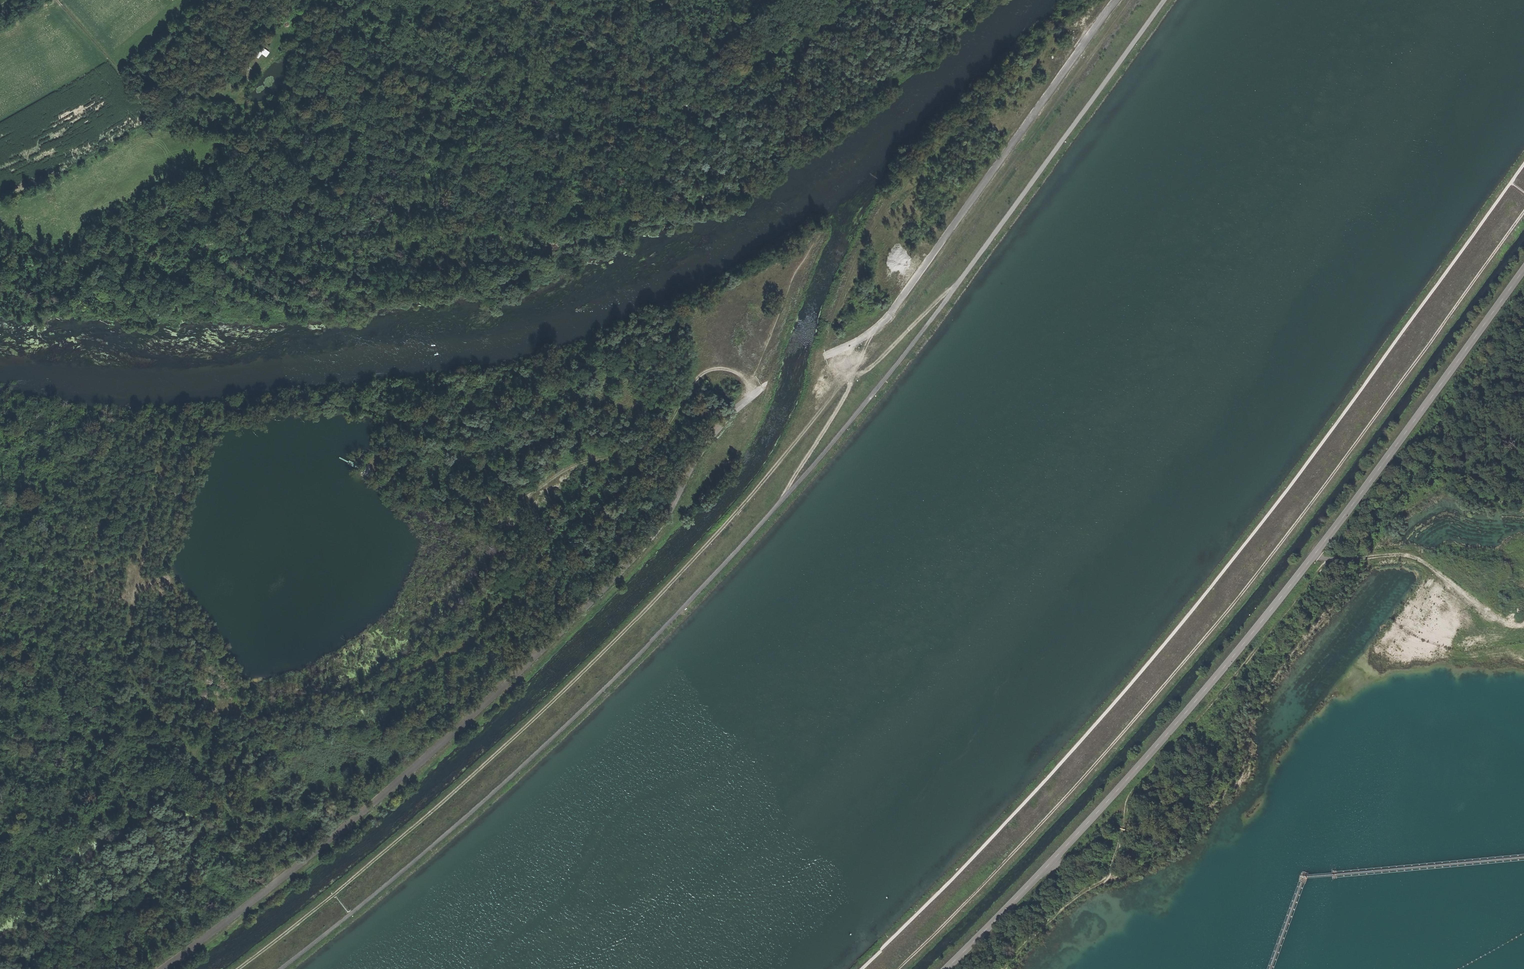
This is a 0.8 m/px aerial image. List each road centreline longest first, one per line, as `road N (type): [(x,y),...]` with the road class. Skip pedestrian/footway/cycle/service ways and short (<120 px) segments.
road 1 (track): [(237,968),(502,747),(737,512),(855,377),(1132,0)]
road 2 (track): [(1165,0),(962,280),(738,551),(552,739),(281,968)]
road 3 (track): [(972,0),(790,141),(656,187),(274,240),(0,263)]
road 4 (track): [(1510,183),(1308,471),(1113,705),(863,968)]
road 5 (track): [(1523,211),(1194,651),(1012,860),(902,968)]
road 6 (tertiary): [(1523,270),(1301,571),(1090,821),(947,968)]
road 7 (track): [(0,745),(147,733),(174,741),(279,879)]
road 8 (track): [(521,0),(466,49),(445,58),(407,117),(390,125),(300,233)]
road 9 (track): [(759,389),(730,369),(702,373),(659,440),(635,454),(584,462),(514,504)]
road 10 (track): [(1523,612),(1414,561),(1314,554)]
road 11 (track): [(782,502),(855,377),(838,349)]
road 12 (track): [(855,377),(962,280)]
road 13 (track): [(57,0),(140,92)]

